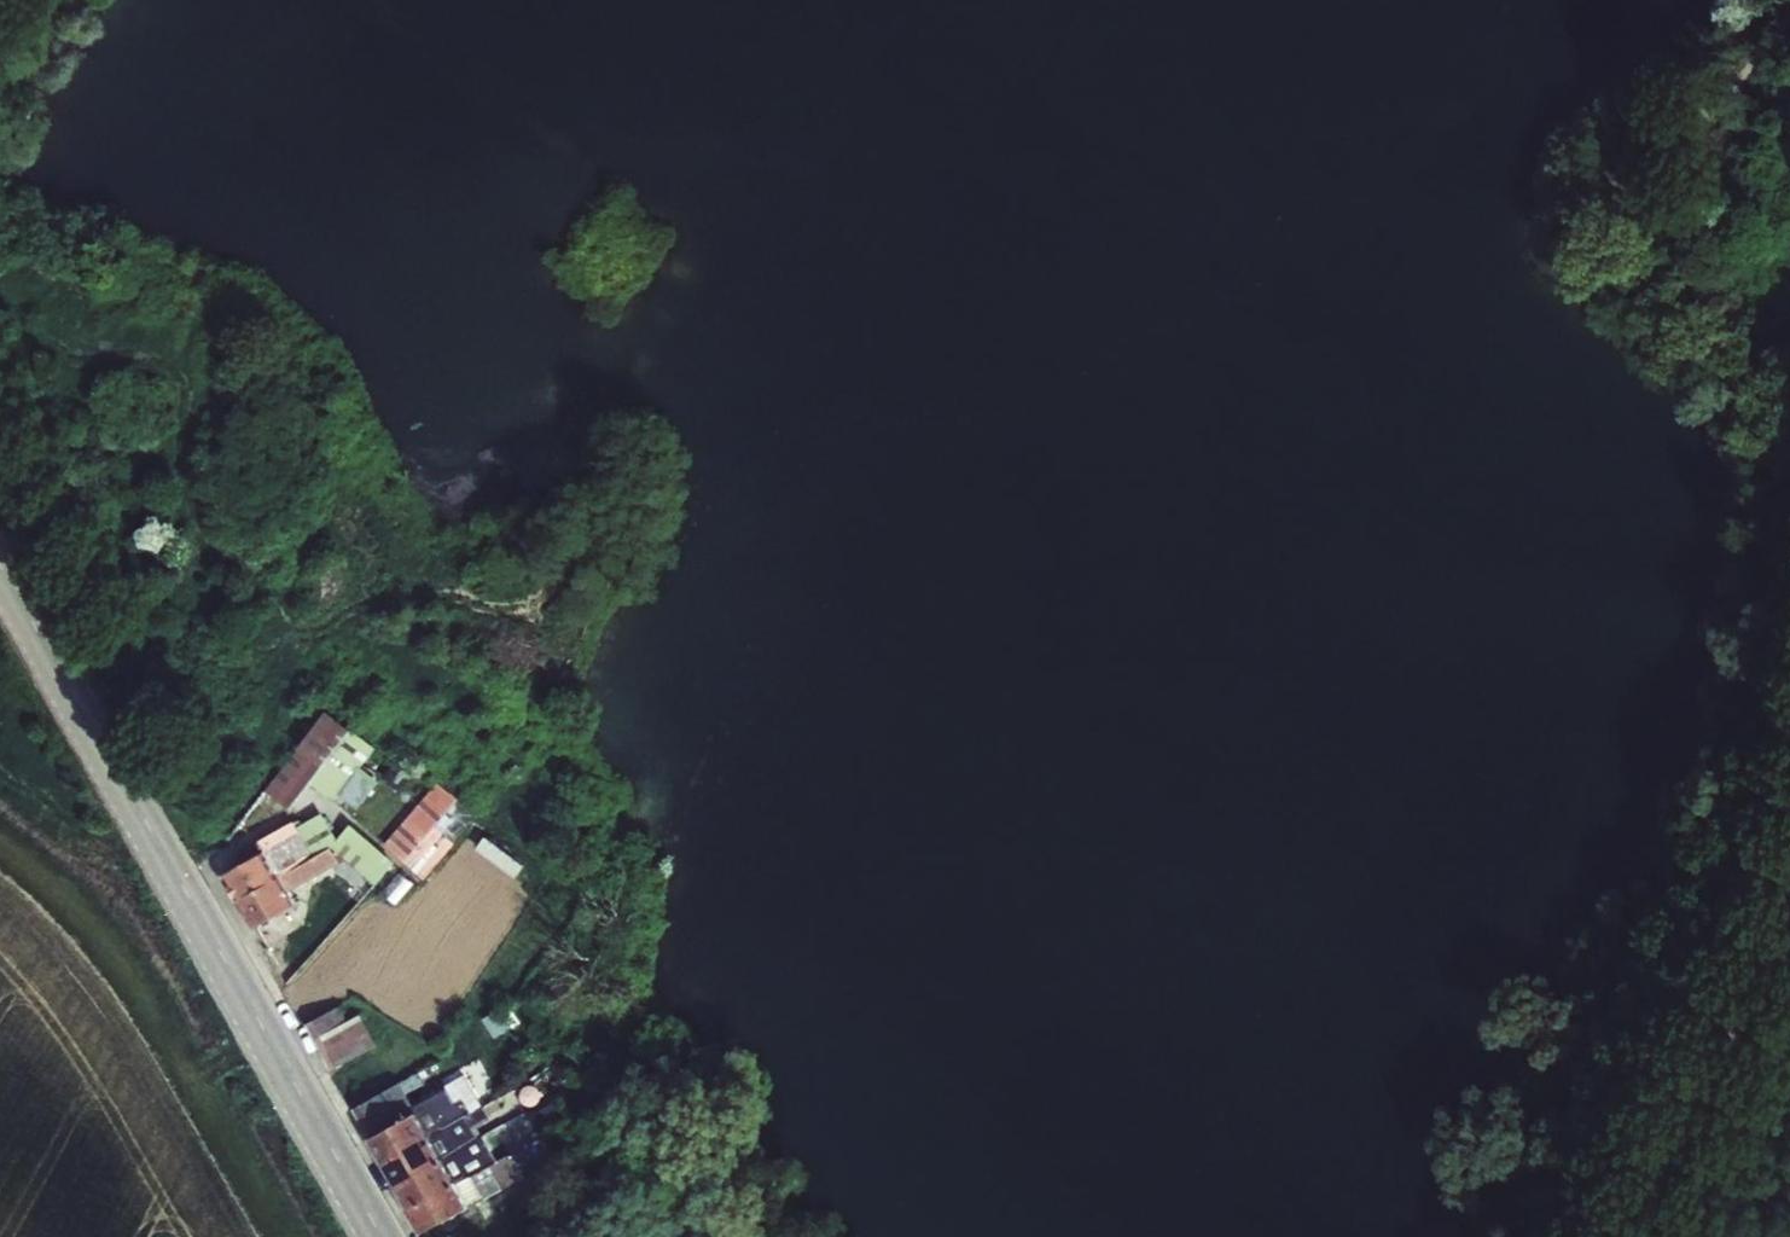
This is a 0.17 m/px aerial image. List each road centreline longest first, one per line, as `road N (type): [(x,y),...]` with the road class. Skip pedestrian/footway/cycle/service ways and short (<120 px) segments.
road 1 (unclassified): [(0,569),(378,1236)]
road 2 (track): [(1645,1236),(1767,998),(1789,906)]

